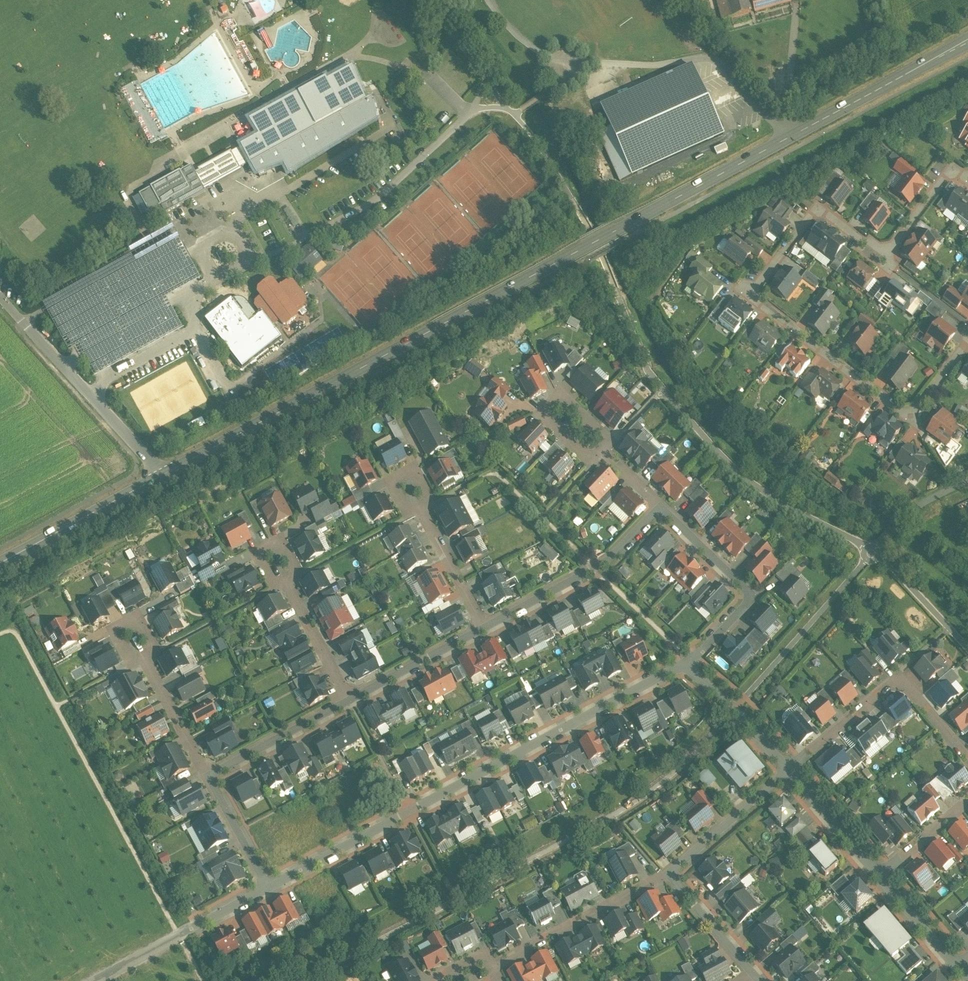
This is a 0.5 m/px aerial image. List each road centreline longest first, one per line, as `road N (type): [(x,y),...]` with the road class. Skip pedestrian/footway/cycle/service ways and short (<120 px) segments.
road 1 (secondary): [(160,478),(967,41)]
road 2 (residential): [(967,339),(920,401),(899,407),(755,291),(810,214),(826,212),(884,251),(943,174),(967,173)]
road 3 (residential): [(686,665),(268,889)]
road 4 (residential): [(967,754),(897,673),(789,768)]
road 5 (residential): [(160,478),(0,294)]
road 6 (residential): [(481,629),(591,567),(662,509)]
road 7 (residential): [(686,665),(740,610),(745,591),(662,509)]
road 8 (residential): [(667,874),(493,969)]
road 9 (residential): [(268,889),(94,980)]
road 10 (secondary): [(0,562),(160,478)]
road 11 (residential): [(789,768),(667,874)]
road 12 (residential): [(209,774),(348,702)]
road 13 (residential): [(348,702),(481,629)]
road 14 (residential): [(662,509),(554,404)]
road 15 (residential): [(348,702),(281,578)]
road 16 (residential): [(481,629),(416,505)]
road 17 (residential): [(789,768),(878,876)]
road 18 (residential): [(209,774),(143,654)]
road 19 (residential): [(667,874),(753,974)]
road 20 (residential): [(268,889),(209,774)]
road 21 (residential): [(878,876),(956,968)]
road 22 (residential): [(878,876),(967,797)]

